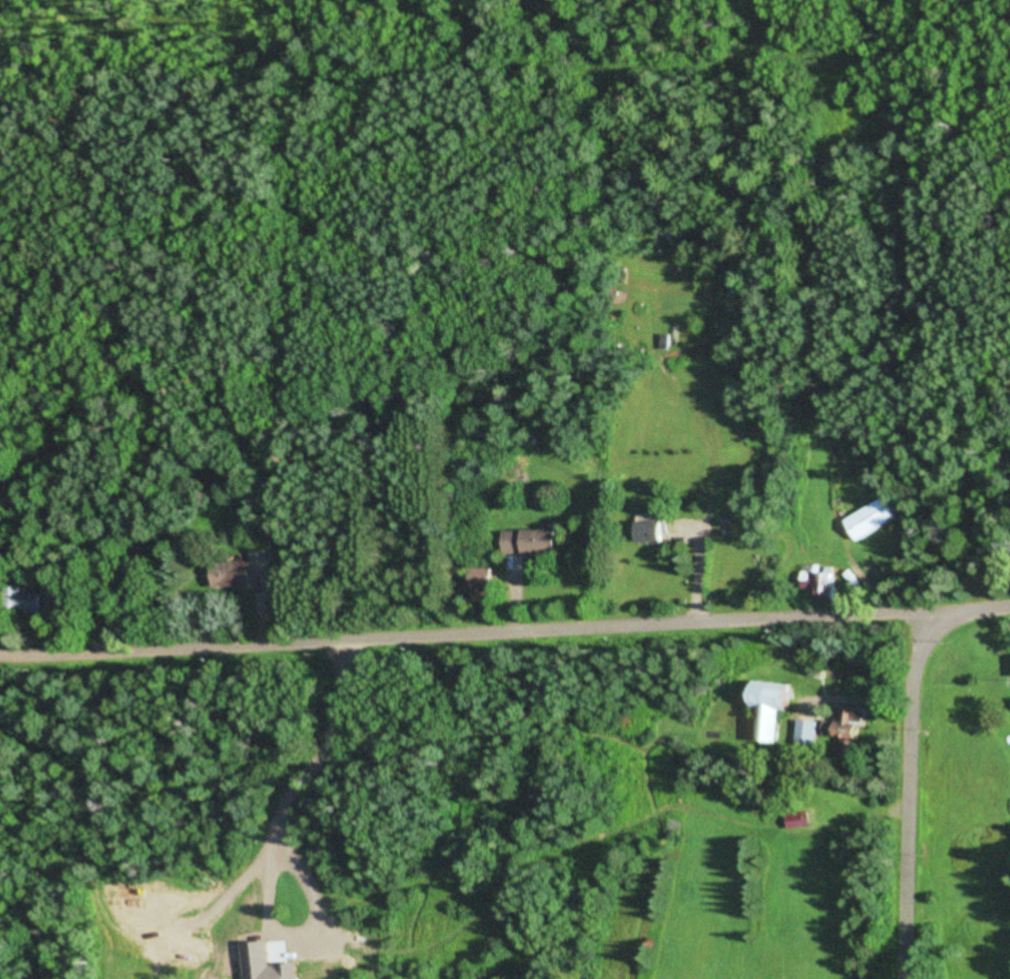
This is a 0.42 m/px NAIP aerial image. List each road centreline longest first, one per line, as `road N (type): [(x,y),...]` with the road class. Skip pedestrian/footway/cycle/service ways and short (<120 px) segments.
road 1 (residential): [(930,618),(0,675)]
road 2 (residential): [(930,618),(922,656),(912,978)]

